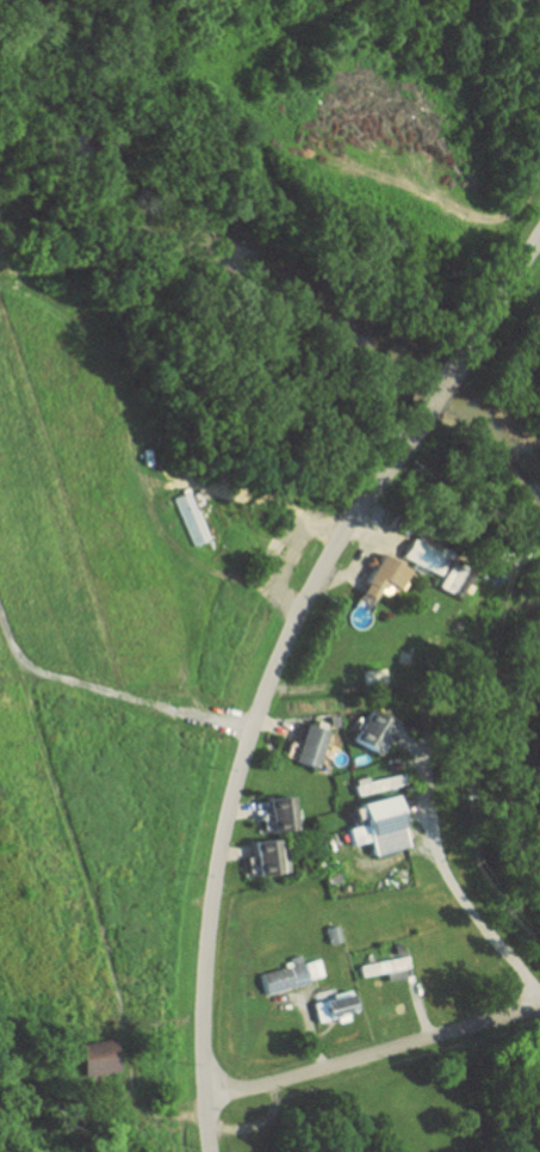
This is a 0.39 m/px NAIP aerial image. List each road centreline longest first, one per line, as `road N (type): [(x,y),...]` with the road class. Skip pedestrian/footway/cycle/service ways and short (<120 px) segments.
road 1 (residential): [(209,1151),(205,955),(238,766),(302,606),(390,461)]
road 2 (residential): [(205,1090),(249,1089),(539,1010)]
road 3 (residential): [(390,461),(494,307)]

